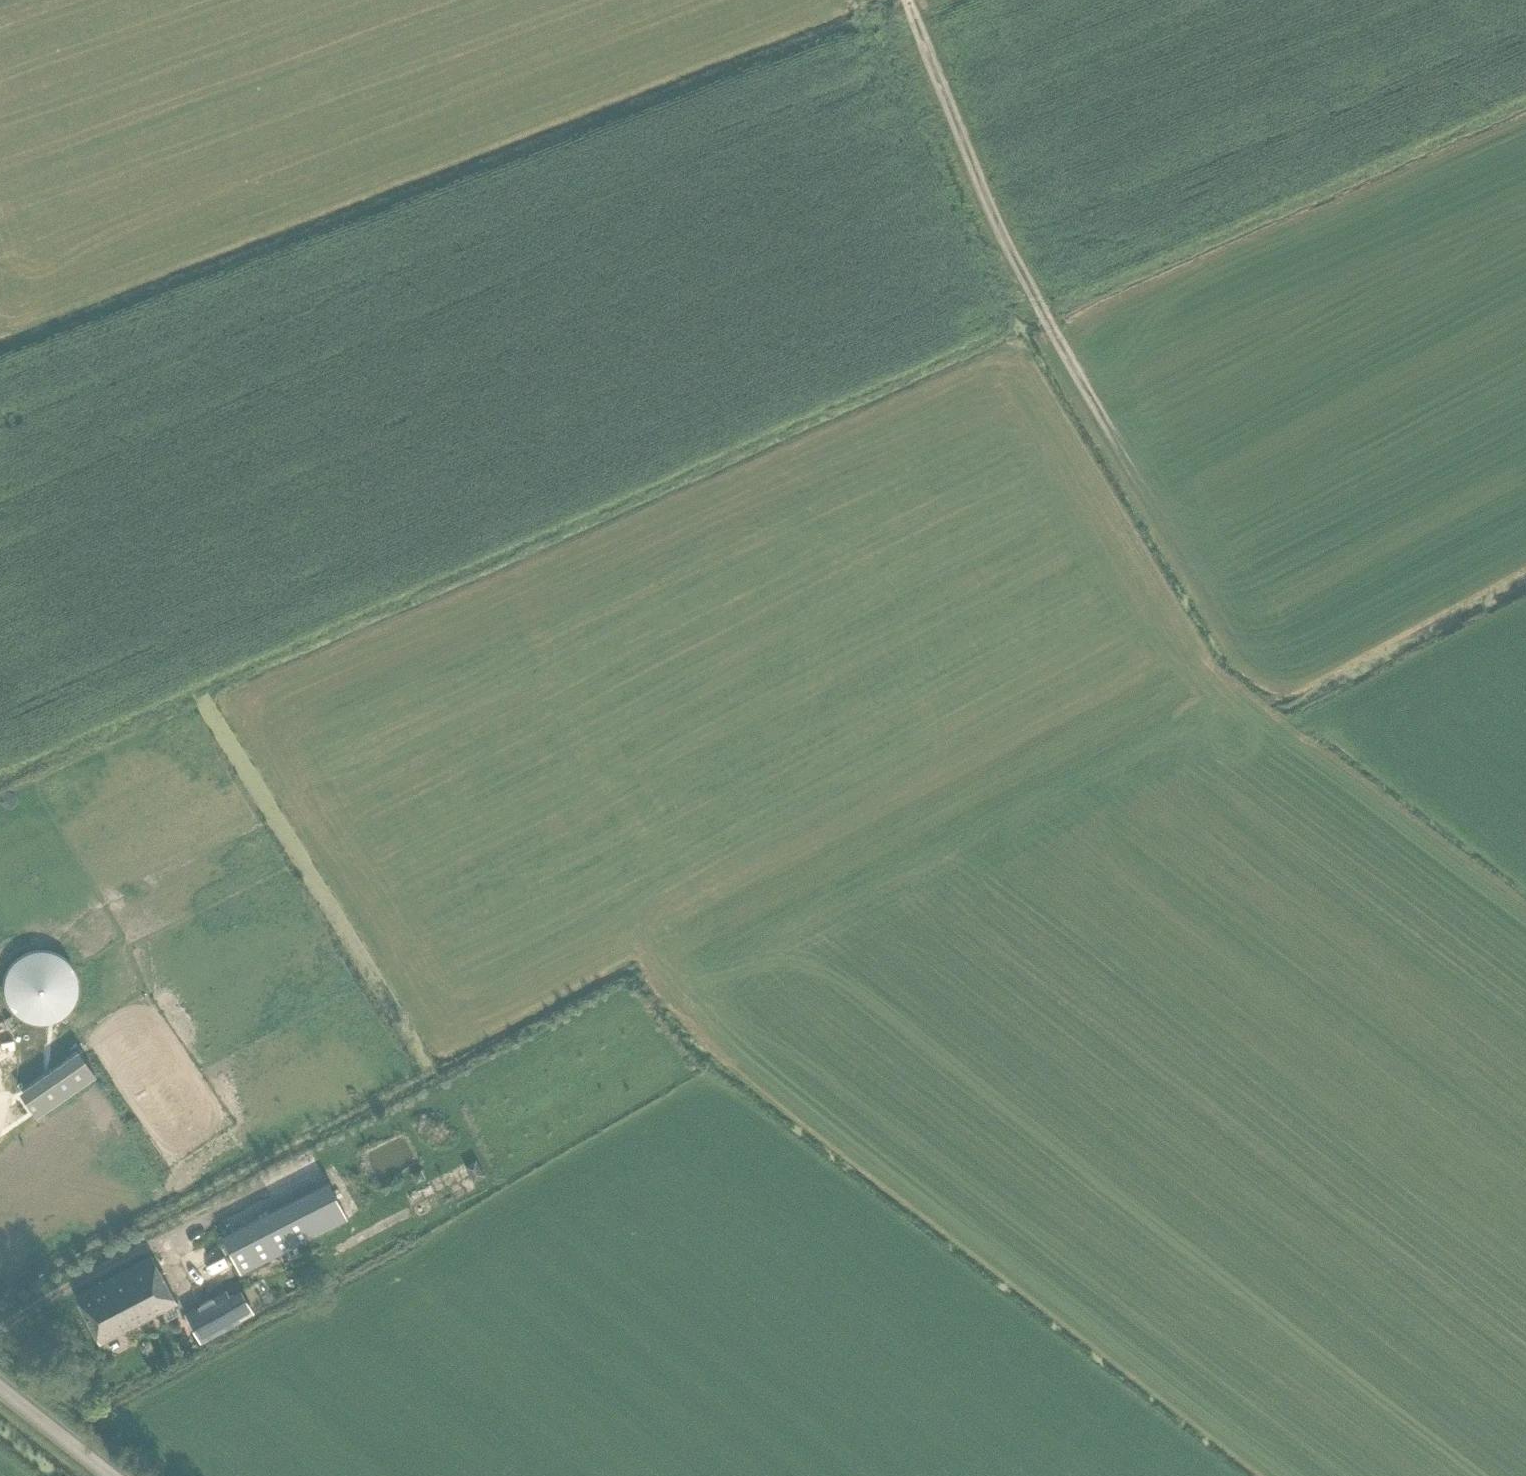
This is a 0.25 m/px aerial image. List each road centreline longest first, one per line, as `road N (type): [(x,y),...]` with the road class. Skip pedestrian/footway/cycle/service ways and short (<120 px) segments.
road 1 (tertiary): [(106,1475),(0,1392)]

